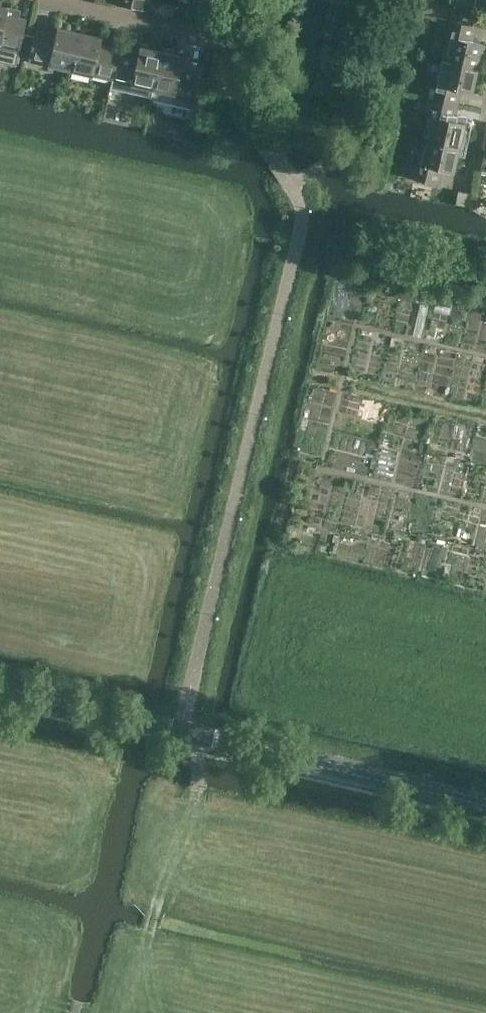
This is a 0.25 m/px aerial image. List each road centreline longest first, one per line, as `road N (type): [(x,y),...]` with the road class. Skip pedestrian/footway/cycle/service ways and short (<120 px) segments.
road 1 (unclassified): [(485,801),(0,688)]
road 2 (track): [(160,1012),(147,943),(197,795)]
road 3 (residential): [(77,2),(230,45)]

